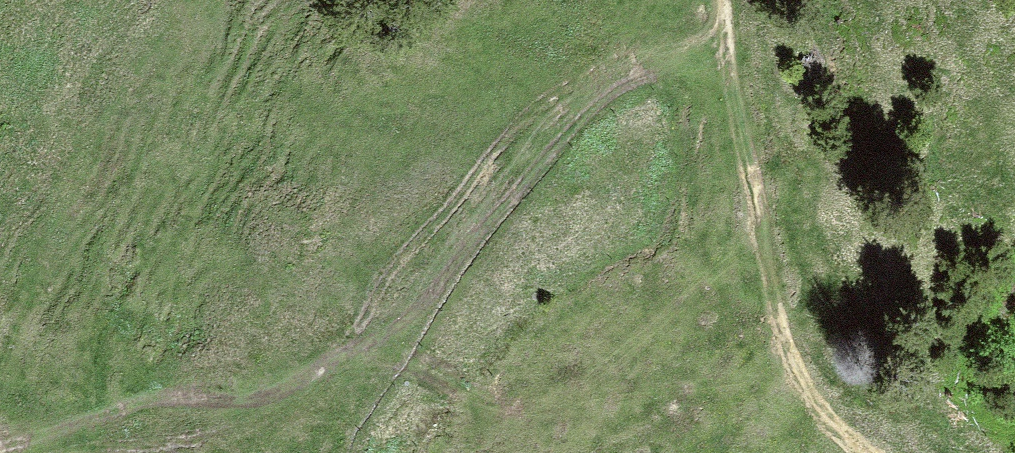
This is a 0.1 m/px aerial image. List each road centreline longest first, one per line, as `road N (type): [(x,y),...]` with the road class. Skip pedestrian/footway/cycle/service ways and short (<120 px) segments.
road 1 (track): [(723,0),(550,109),(395,273),(270,452)]
road 2 (track): [(724,0),(777,302),(820,394),(872,452)]

